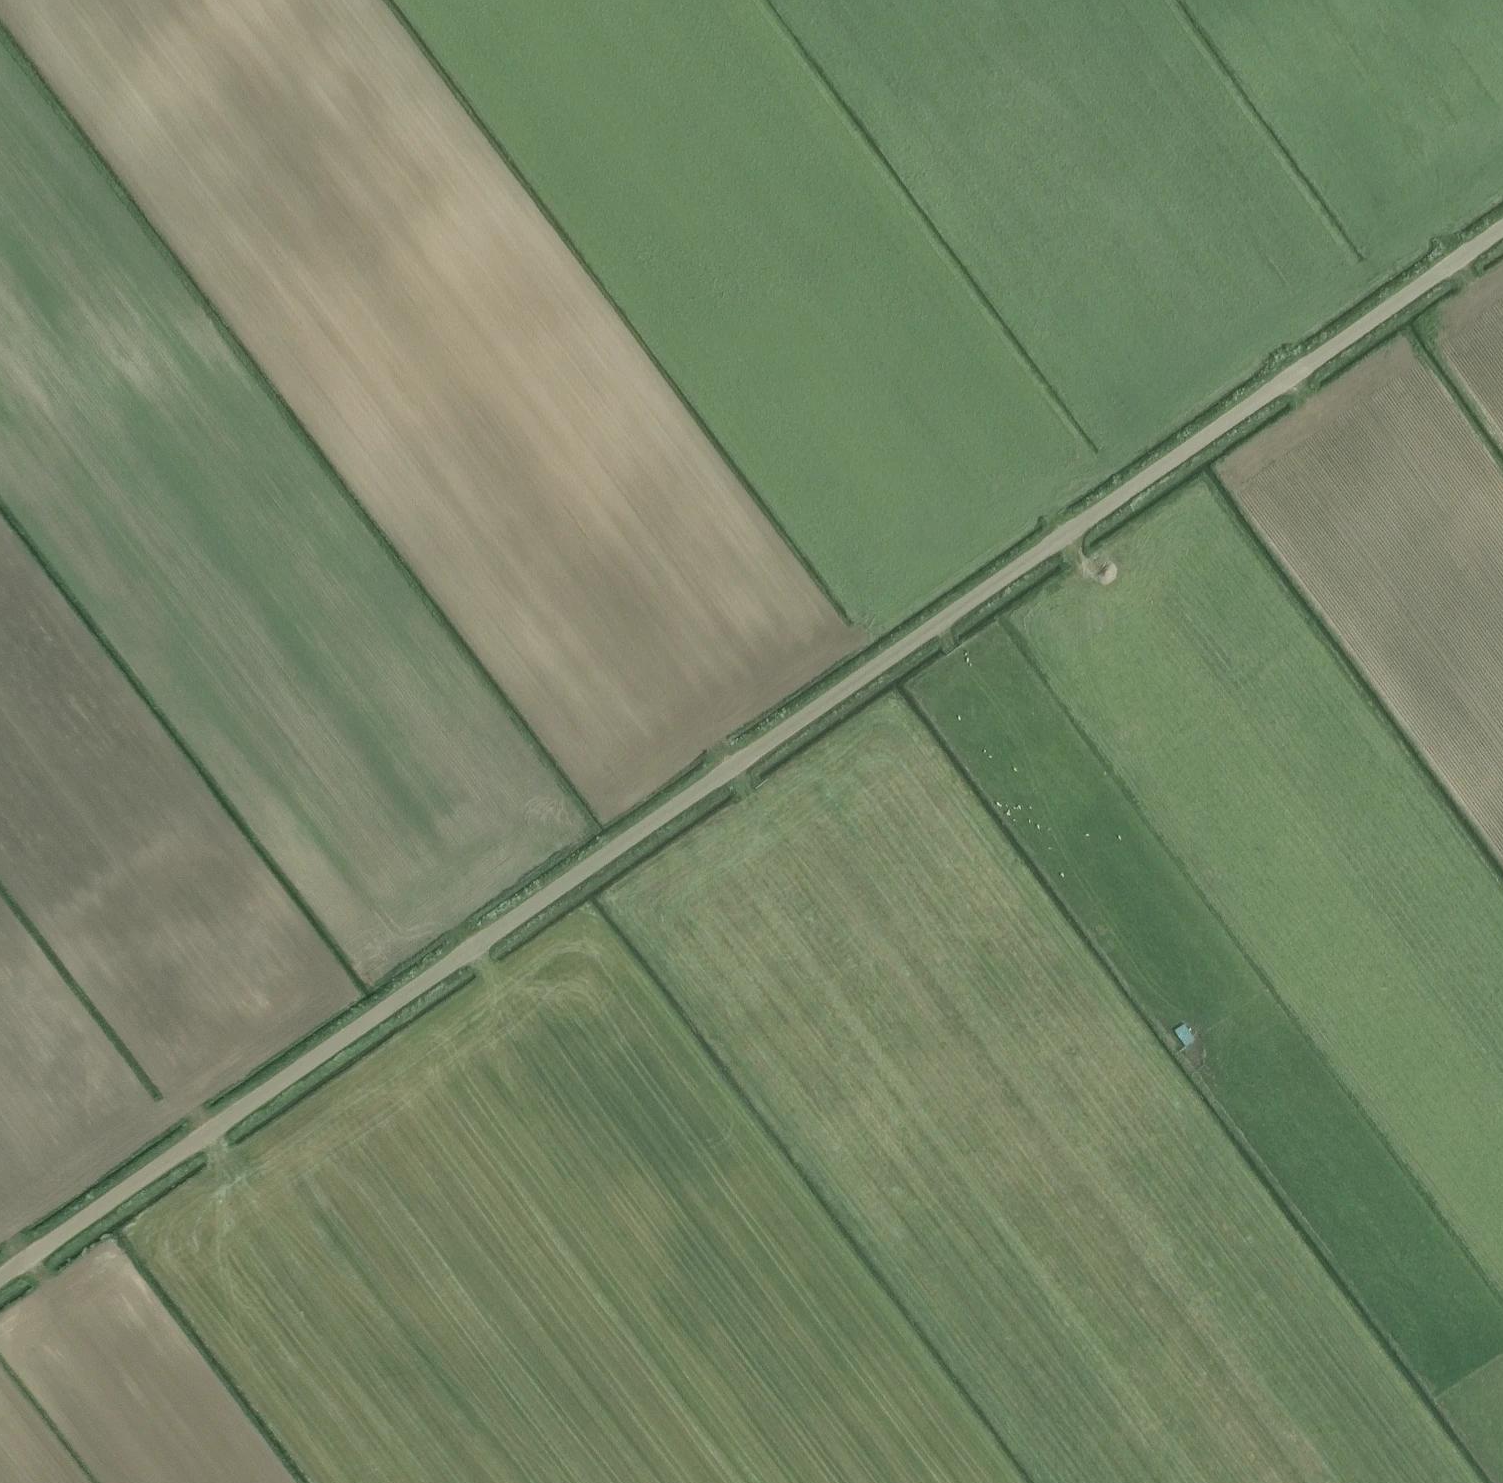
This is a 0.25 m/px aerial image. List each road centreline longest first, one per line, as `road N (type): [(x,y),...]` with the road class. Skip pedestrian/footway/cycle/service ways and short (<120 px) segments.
road 1 (unclassified): [(0,1277),(1502,226)]

